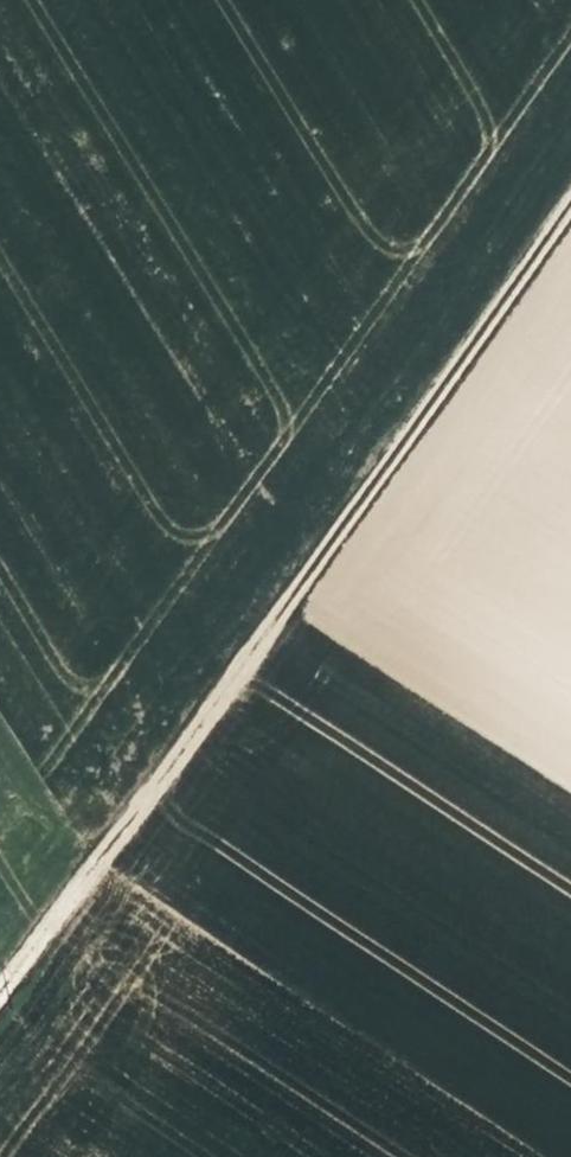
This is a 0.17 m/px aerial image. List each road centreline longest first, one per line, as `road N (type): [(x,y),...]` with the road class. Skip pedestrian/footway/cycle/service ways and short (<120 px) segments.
road 1 (track): [(570,208),(0,1003)]

